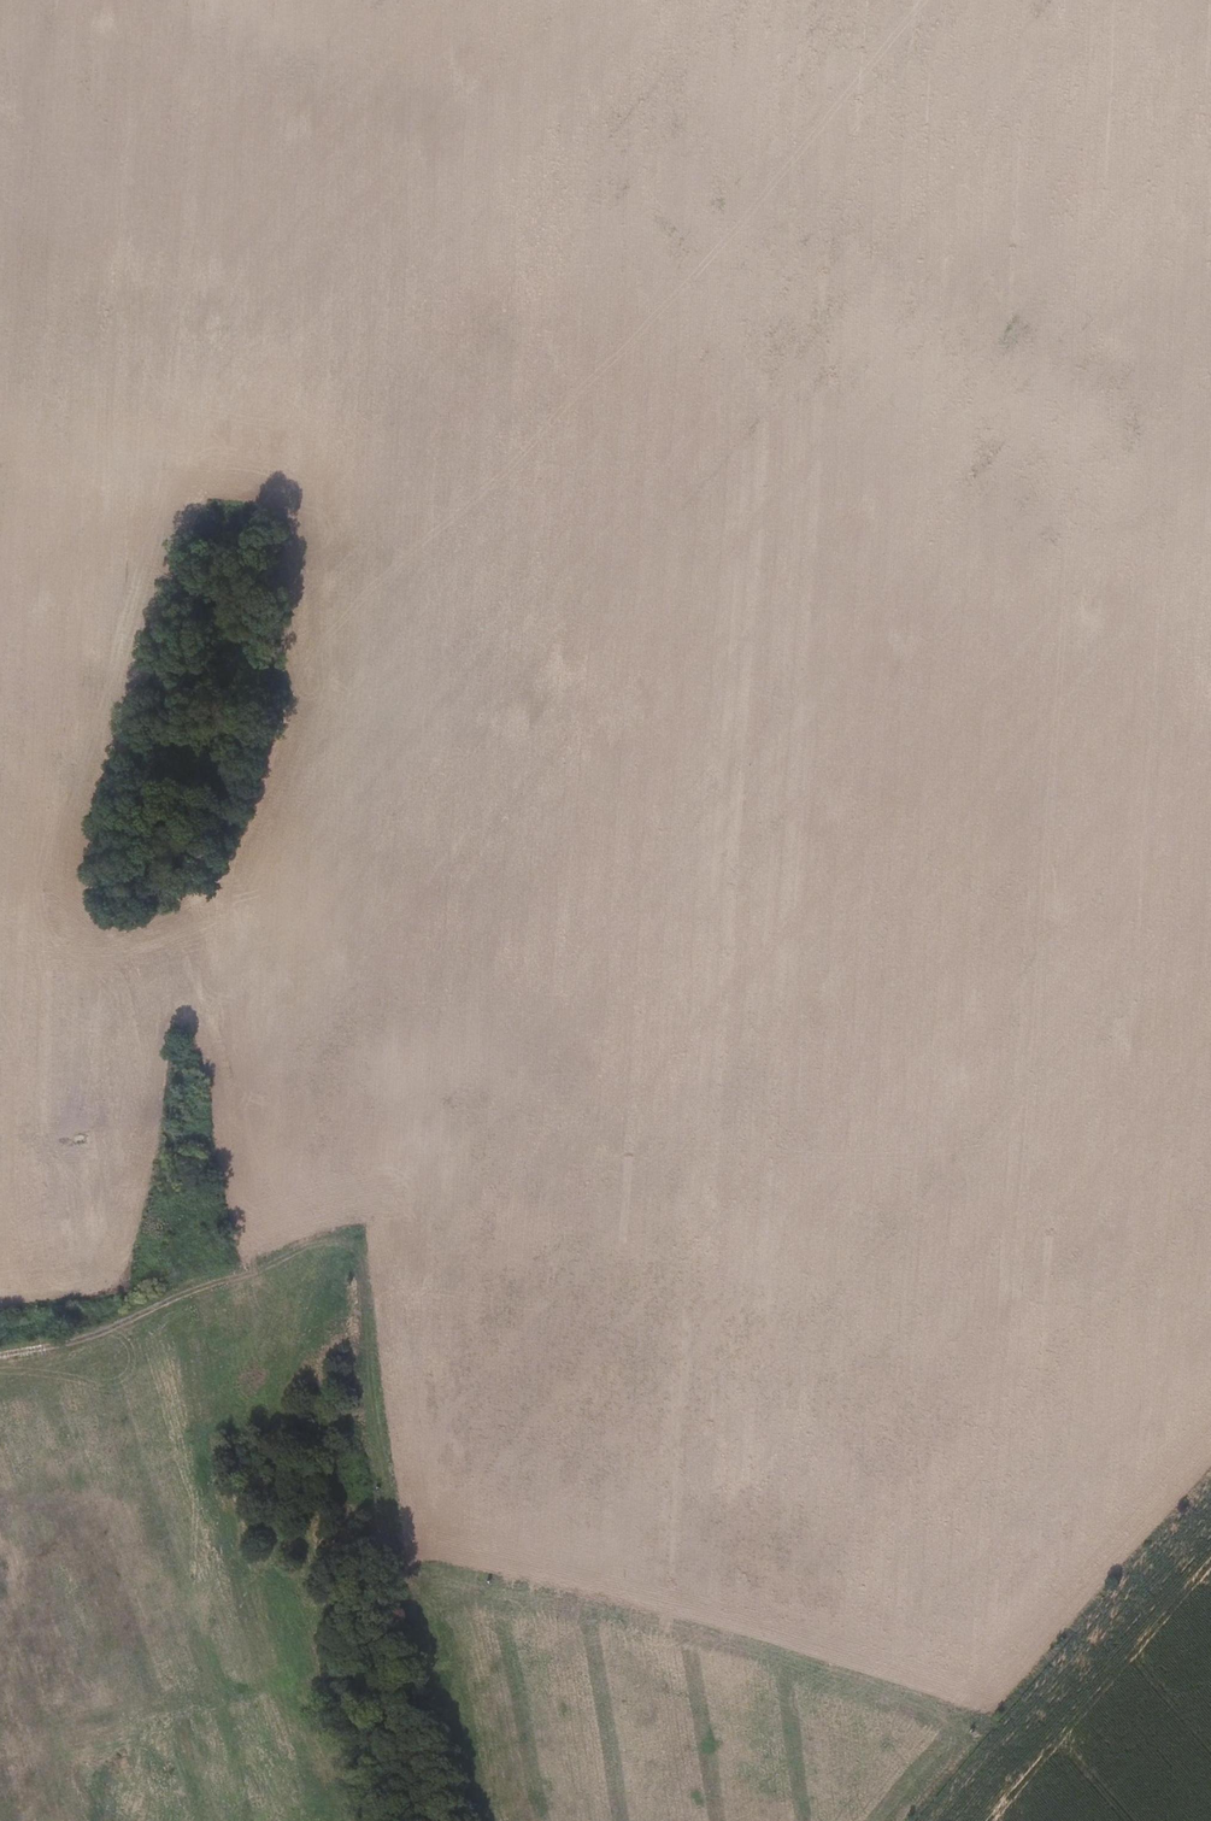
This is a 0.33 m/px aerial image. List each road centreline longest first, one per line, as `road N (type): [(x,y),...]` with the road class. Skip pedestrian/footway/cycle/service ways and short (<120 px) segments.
road 1 (track): [(0,1354),(89,1345),(136,1320)]

